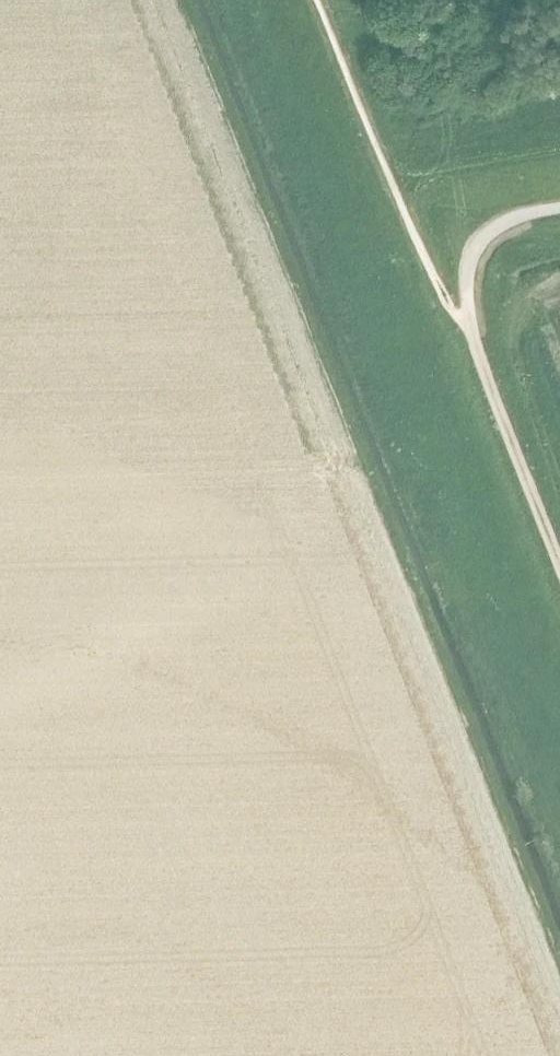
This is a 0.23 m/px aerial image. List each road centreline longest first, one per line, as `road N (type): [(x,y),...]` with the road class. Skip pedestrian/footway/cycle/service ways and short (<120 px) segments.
road 1 (track): [(559,562),(472,336)]
road 2 (unclassified): [(559,205),(494,225),(473,247),(465,280),(472,336)]

